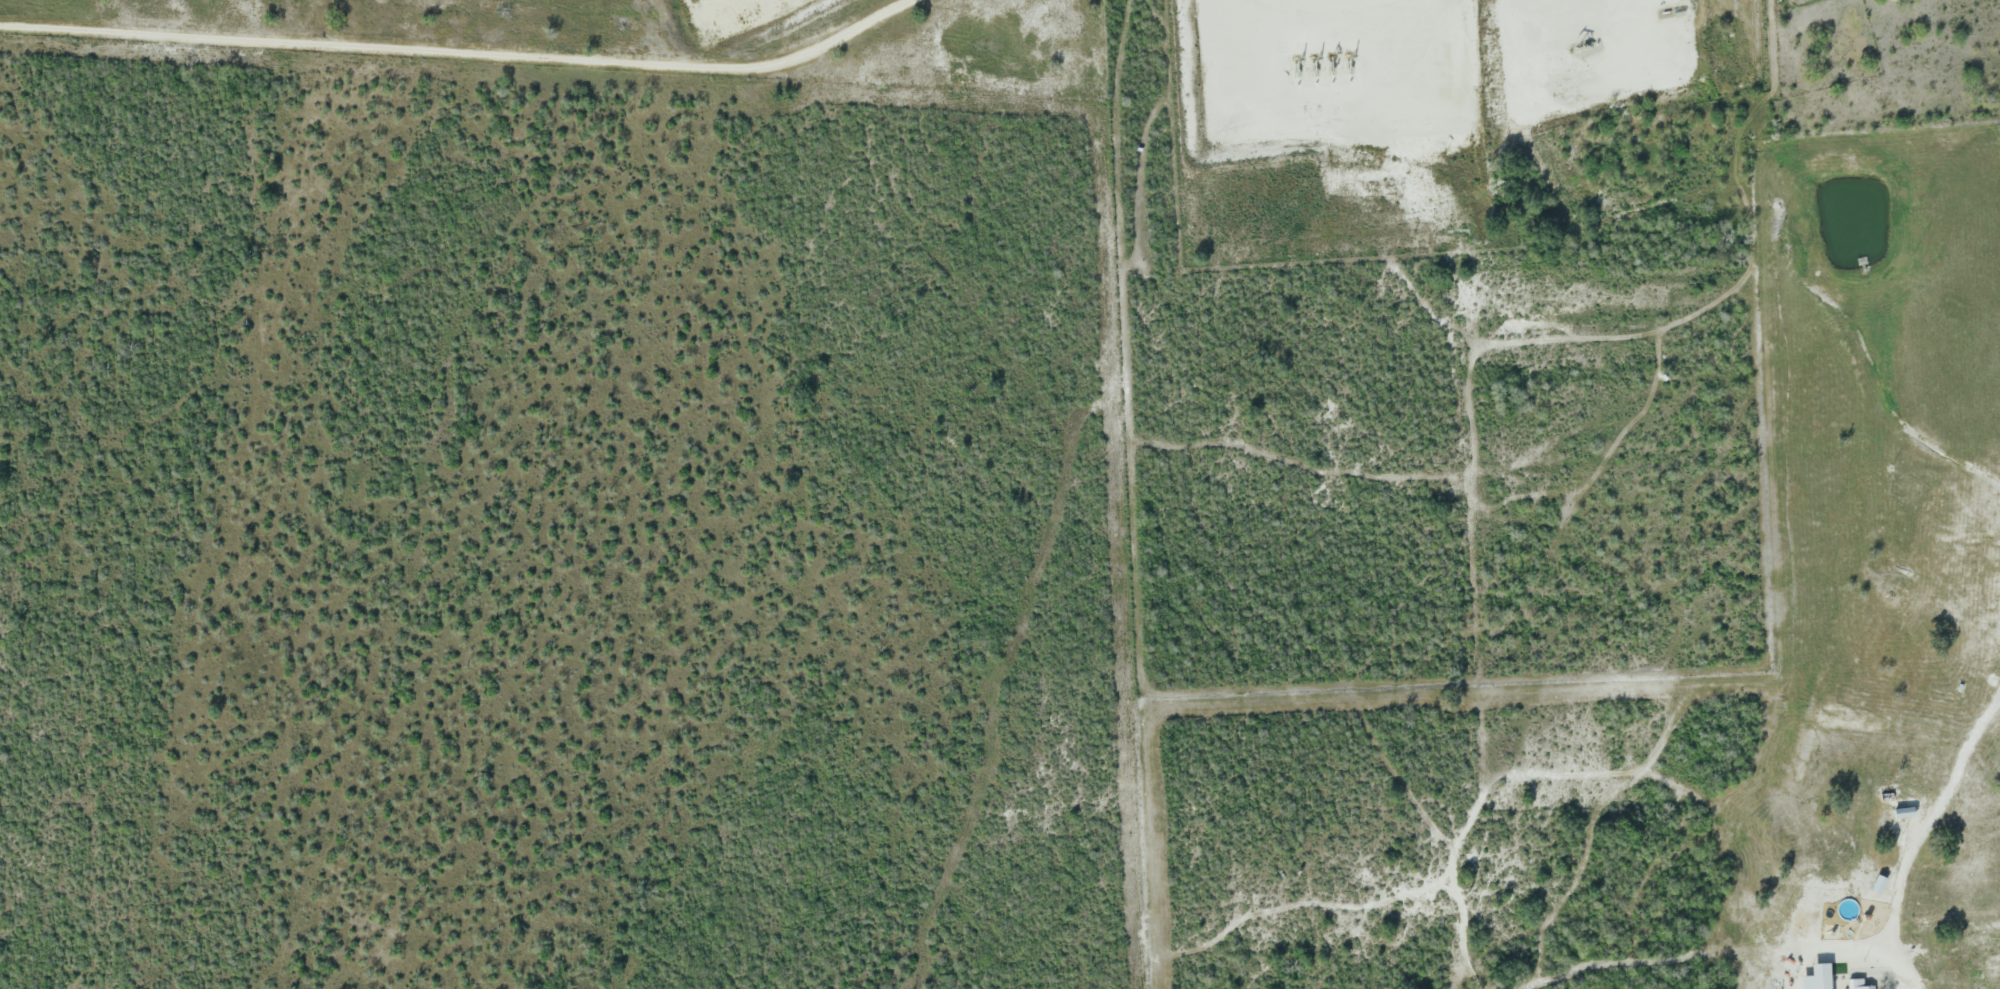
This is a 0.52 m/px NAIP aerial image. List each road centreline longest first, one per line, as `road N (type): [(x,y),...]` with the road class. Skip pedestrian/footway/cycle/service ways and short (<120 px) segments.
road 1 (residential): [(916,0),(766,68),(0,28)]

